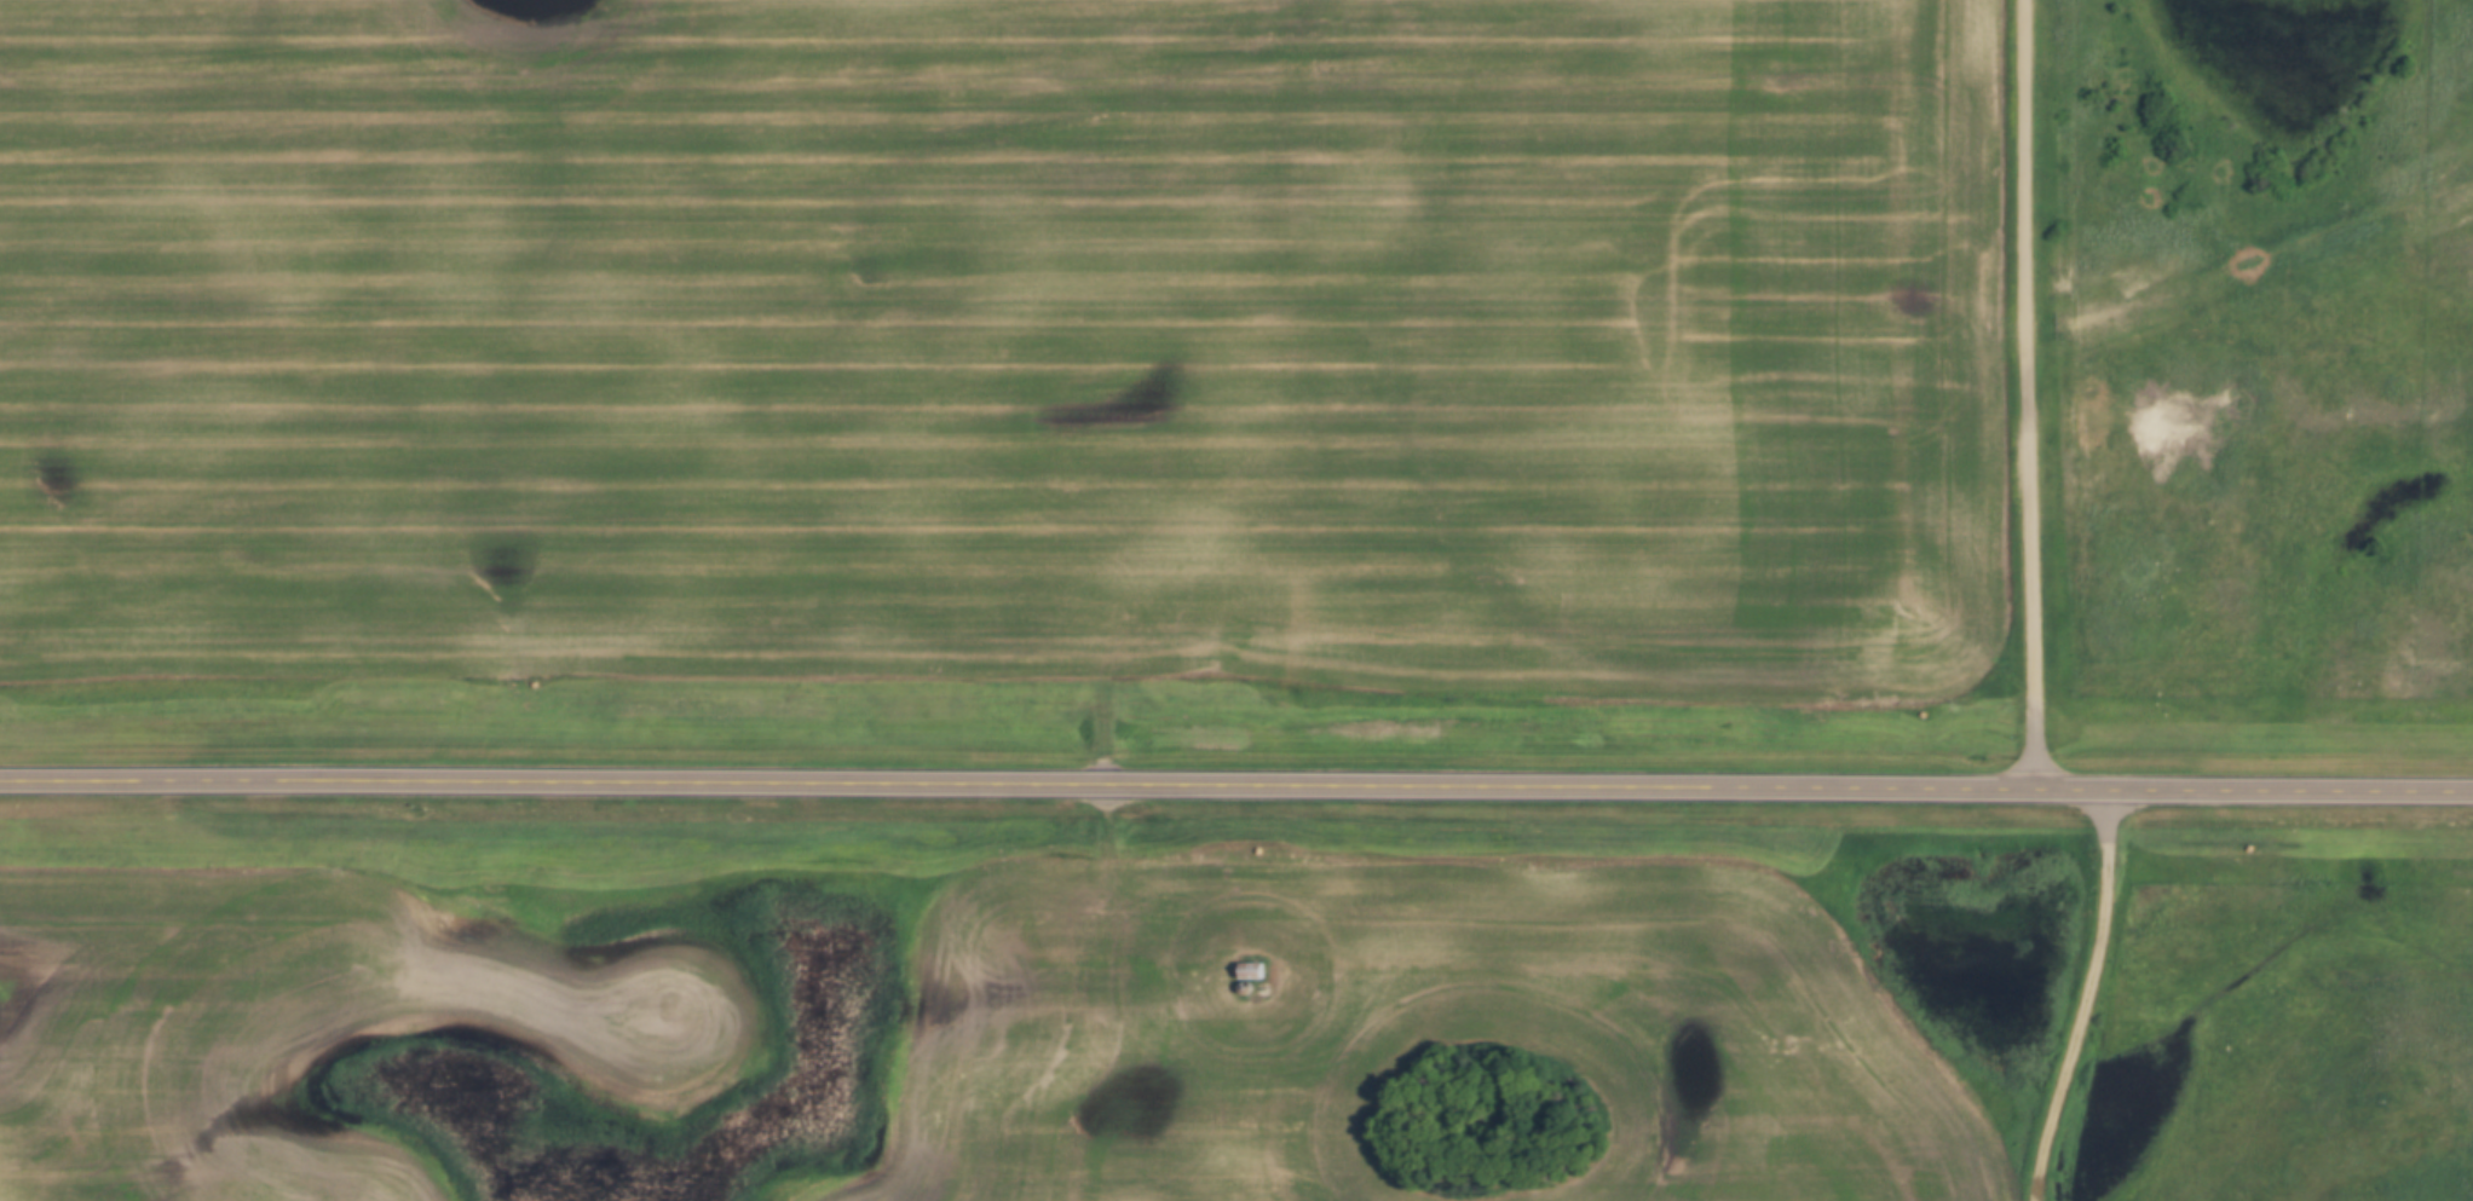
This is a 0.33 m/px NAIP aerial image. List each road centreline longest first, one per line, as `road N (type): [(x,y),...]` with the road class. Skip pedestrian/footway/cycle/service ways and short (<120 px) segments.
road 1 (secondary): [(2472,791),(0,779)]

